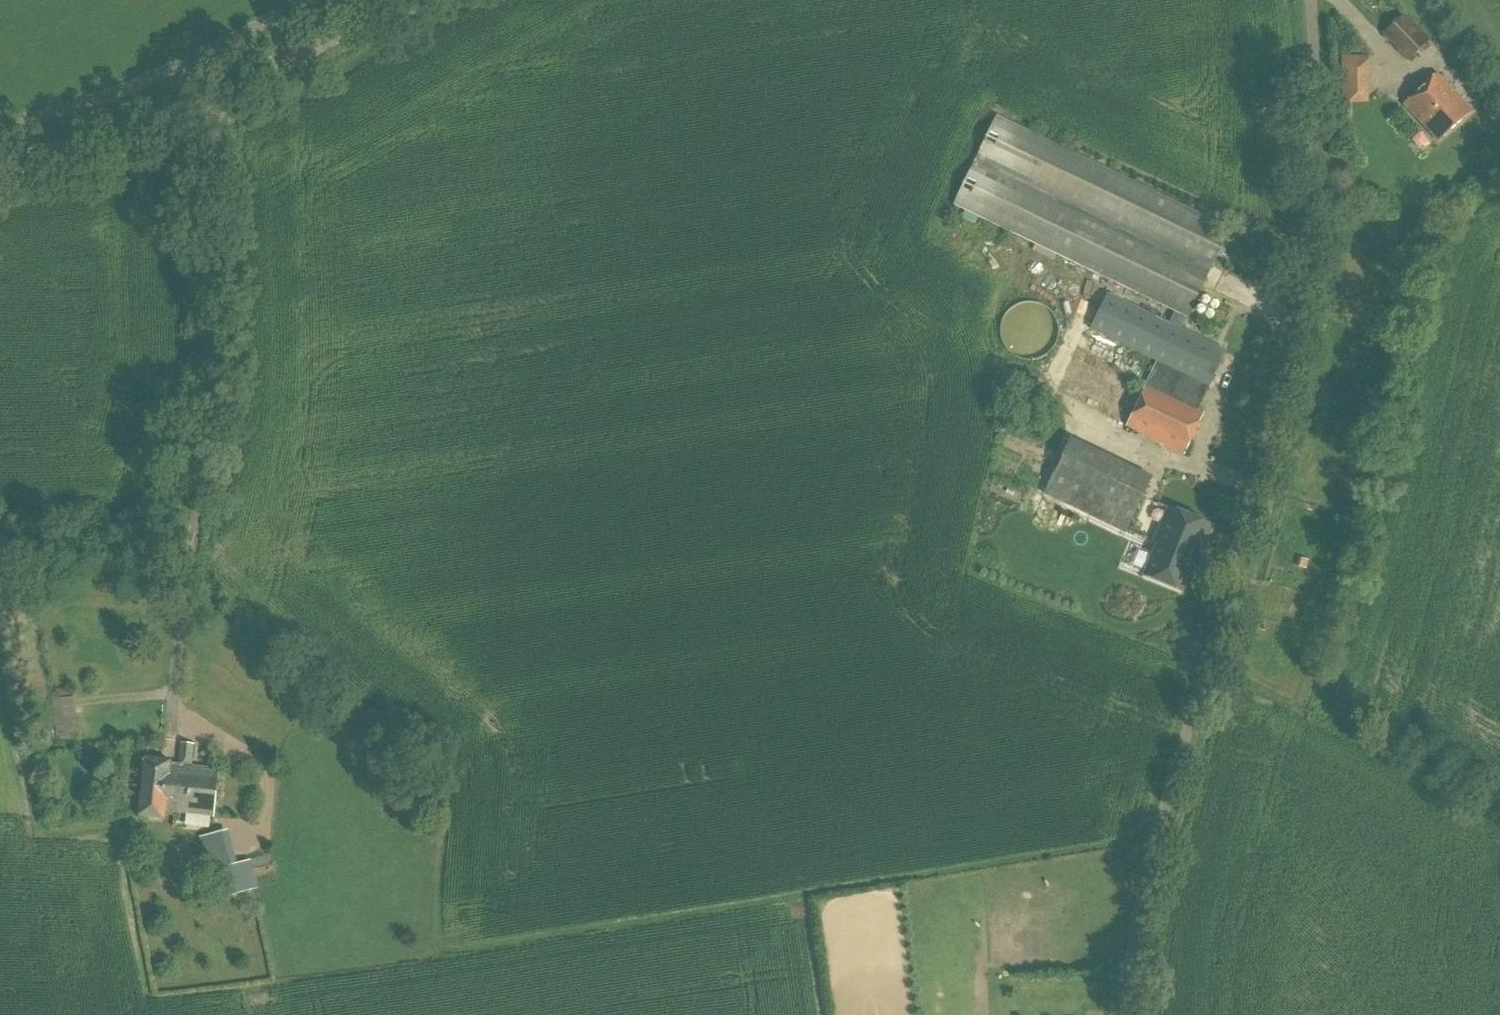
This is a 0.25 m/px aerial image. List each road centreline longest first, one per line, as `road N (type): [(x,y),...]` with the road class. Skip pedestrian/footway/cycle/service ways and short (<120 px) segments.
road 1 (unclassified): [(1127,1014),(1146,882),(1257,484),(1308,241),(1310,0)]
road 2 (secondary): [(0,168),(147,126),(397,0)]
road 3 (track): [(1499,124),(1465,58),(1417,0)]

